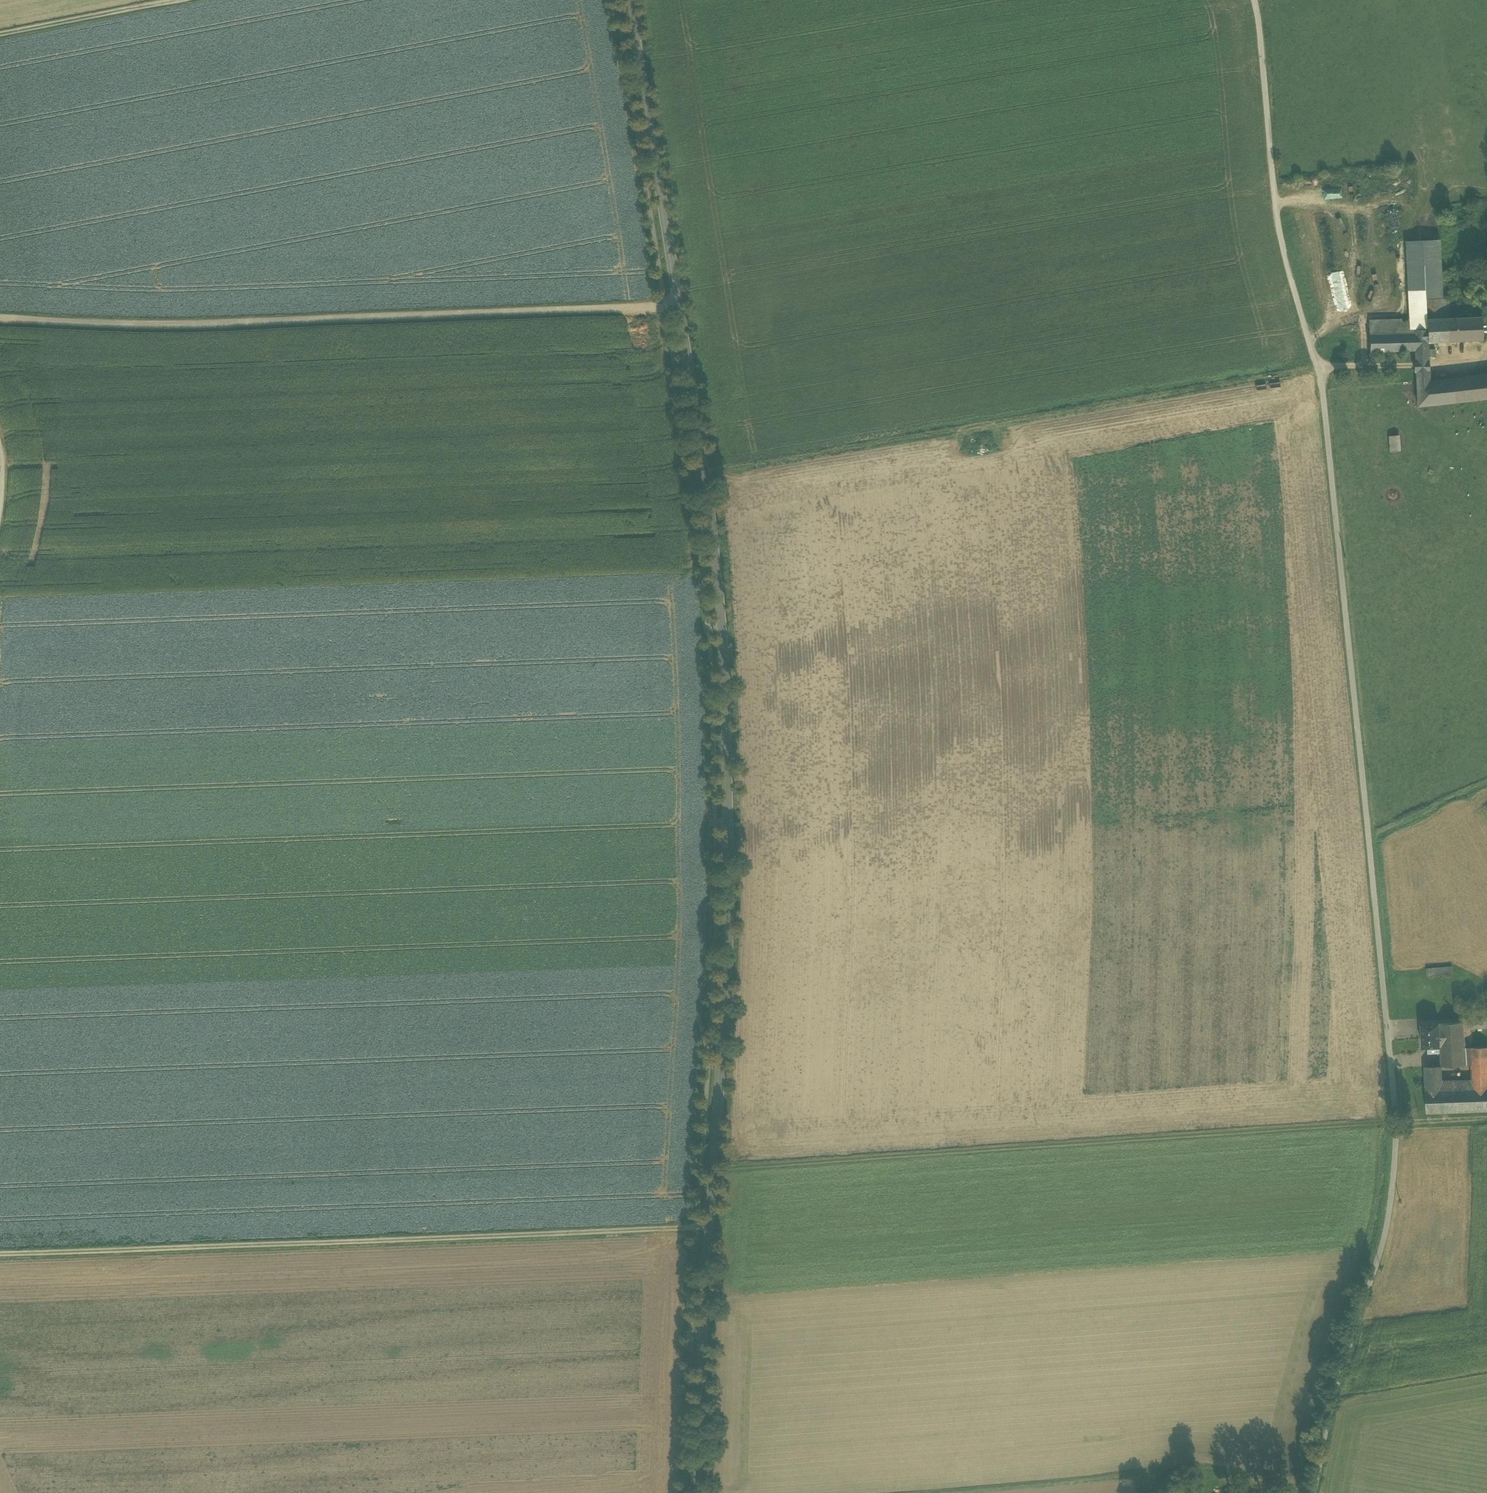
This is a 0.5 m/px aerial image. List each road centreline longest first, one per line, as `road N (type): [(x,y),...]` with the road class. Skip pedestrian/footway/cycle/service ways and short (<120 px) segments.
road 1 (unclassified): [(1314,1492),(1394,1197),(1397,1149),(1320,371),(1273,227),(1268,14),(1259,0)]
road 2 (tertiary): [(699,1492),(729,919),(725,678),(699,431),(629,0)]
road 3 (track): [(0,1257),(710,1228)]
road 4 (track): [(714,1171),(1394,1134)]
road 5 (track): [(0,319),(181,327),(678,305)]
road 6 (track): [(703,468),(1320,371)]
road 7 (track): [(0,35),(182,0)]

